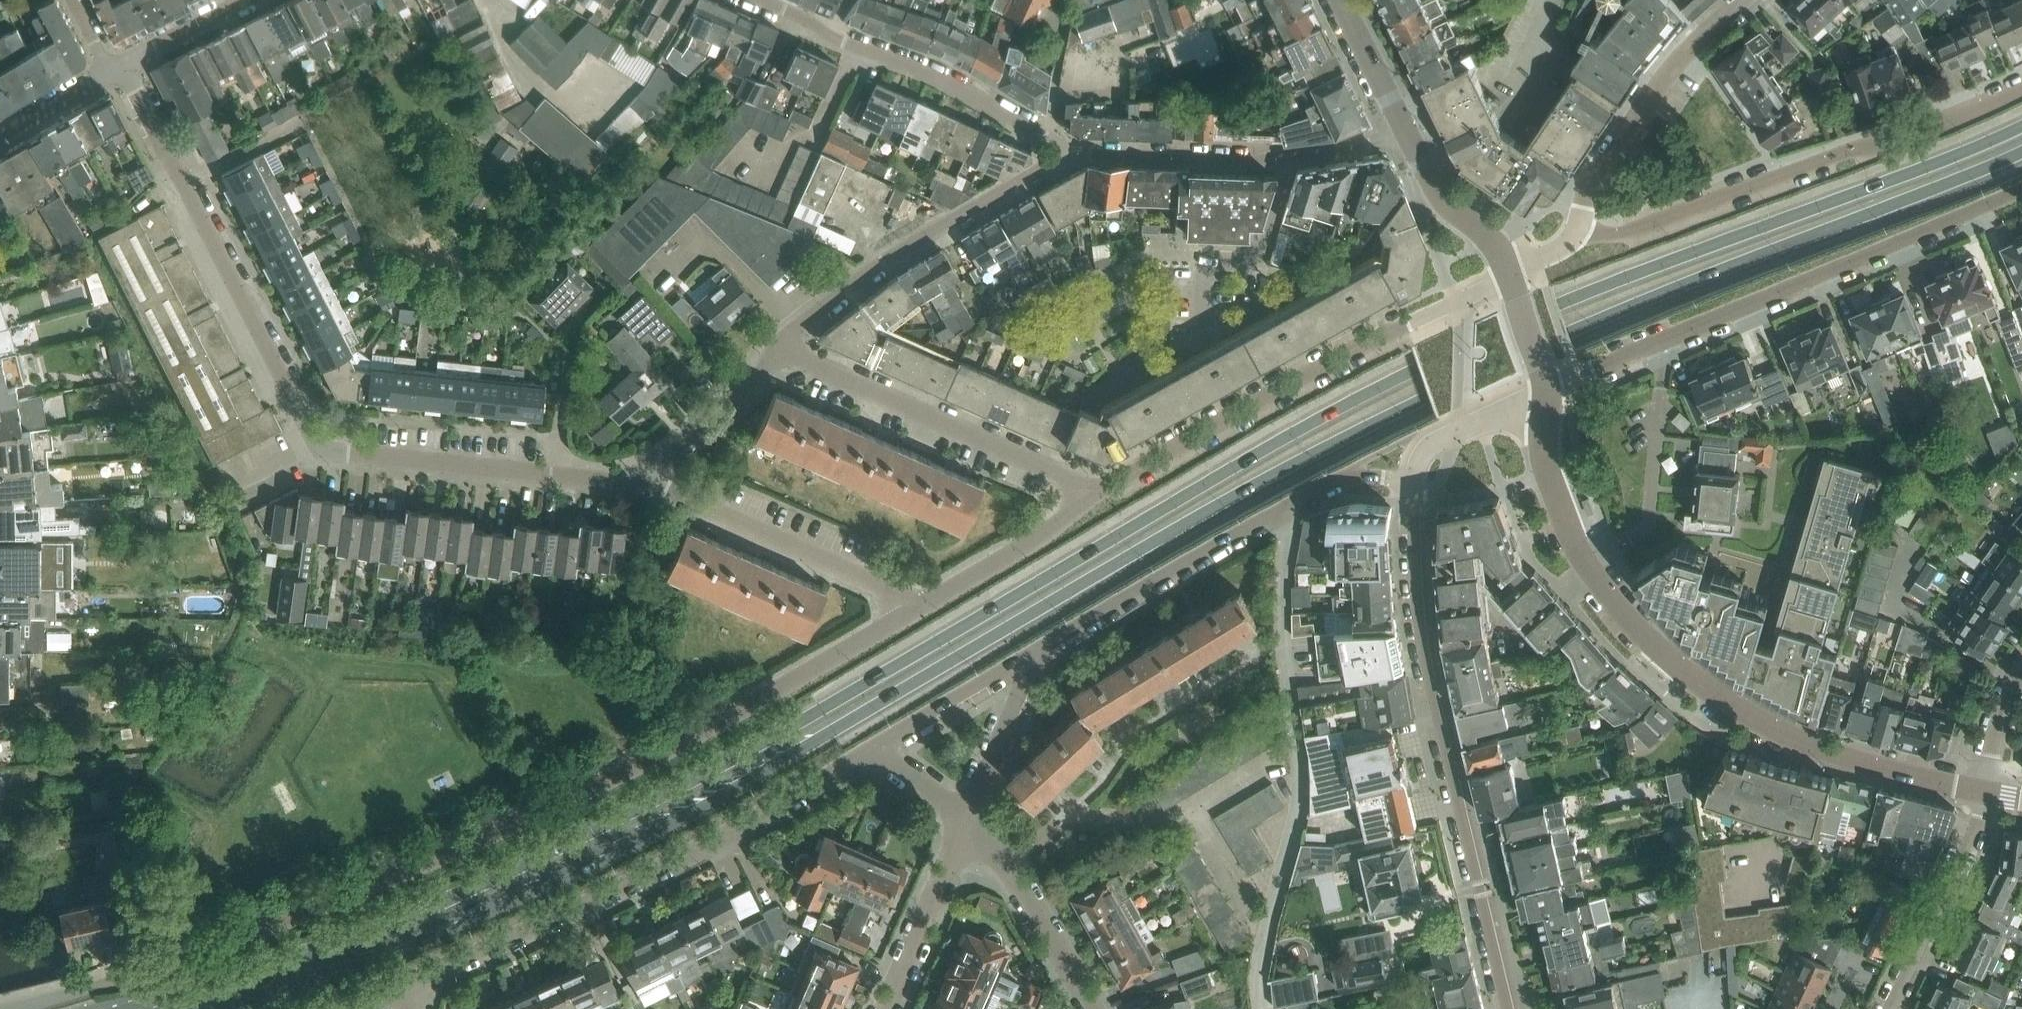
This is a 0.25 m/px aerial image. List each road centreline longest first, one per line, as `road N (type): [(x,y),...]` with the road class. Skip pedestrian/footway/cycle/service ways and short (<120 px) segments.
road 1 (primary): [(2021,126),(1559,304),(1420,368),(1302,427),(692,783),(555,853),(371,932),(147,1008)]
road 2 (primary): [(241,1008),(467,918),(702,806),(1214,508),(1429,396),(2021,153)]
road 3 (residential): [(923,610),(671,753),(540,813),(226,942),(8,1008)]
road 4 (residential): [(644,489),(322,456),(115,73)]
road 5 (tertiary): [(1985,792),(1820,752),(1717,698),(1656,649),(1572,540),(1543,455),(1546,391)]
road 6 (residential): [(1415,480),(1424,640),(1510,1008)]
road 7 (residential): [(404,980),(722,837),(873,747)]
road 8 (residential): [(1546,391),(2021,190)]
road 9 (residential): [(2021,87),(1622,233),(1579,226)]
road 10 (residential): [(1509,276),(1354,349),(1096,492)]
road 11 (residential): [(1035,651),(1348,475),(1415,480)]
road 12 (residential): [(783,350),(801,324),(879,262),(1067,152)]
road 13 (residential): [(754,0),(942,80),(1067,152)]
road 14 (residential): [(1096,492),(783,350)]
road 15 (residential): [(923,610),(644,489)]
road 16 (residential): [(1579,226),(1594,176),(1684,53),(1740,0)]
road 17 (residential): [(1203,343),(1205,256),(1264,257),(1295,156)]
road 18 (residential): [(1889,1008),(1985,792)]
road 19 (residential): [(1096,1008),(1000,851),(968,817)]
road 20 (residential): [(1067,152),(1295,156)]
road 21 (residential): [(1096,492),(1050,530),(923,610)]
road 22 (residential): [(886,1008),(968,817)]
road 23 (residential): [(644,489),(783,350)]
road 24 (residential): [(873,747),(1035,651)]
road 25 (residential): [(968,817),(1035,651)]
road 26 (tertiary): [(1409,137),(1438,192),(1494,243),(1509,276)]
road 27 (residential): [(1415,480),(1433,443),(1546,391)]
road 28 (residential): [(115,73),(254,0)]
road 29 (tertiary): [(1409,137),(1339,0)]
road 30 (residential): [(0,131),(115,73)]
road 31 (tertiary): [(1509,276),(1546,391)]
road 32 (residential): [(1985,792),(2021,678)]

